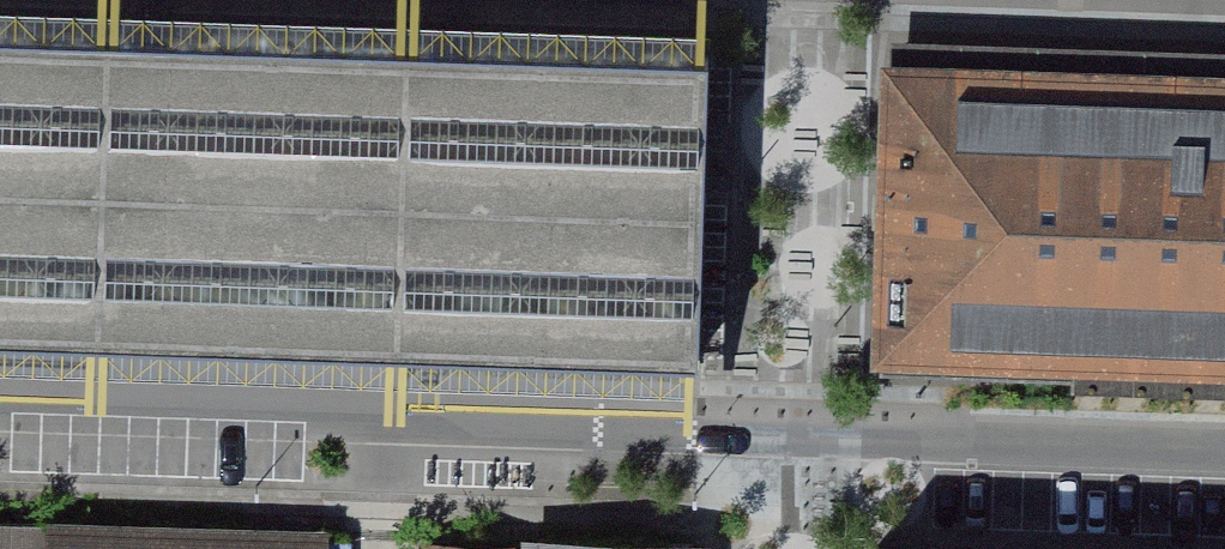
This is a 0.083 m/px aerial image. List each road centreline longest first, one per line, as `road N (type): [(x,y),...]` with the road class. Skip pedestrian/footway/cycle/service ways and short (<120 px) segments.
road 1 (residential): [(0,388),(336,401),(376,421),(1224,446)]

